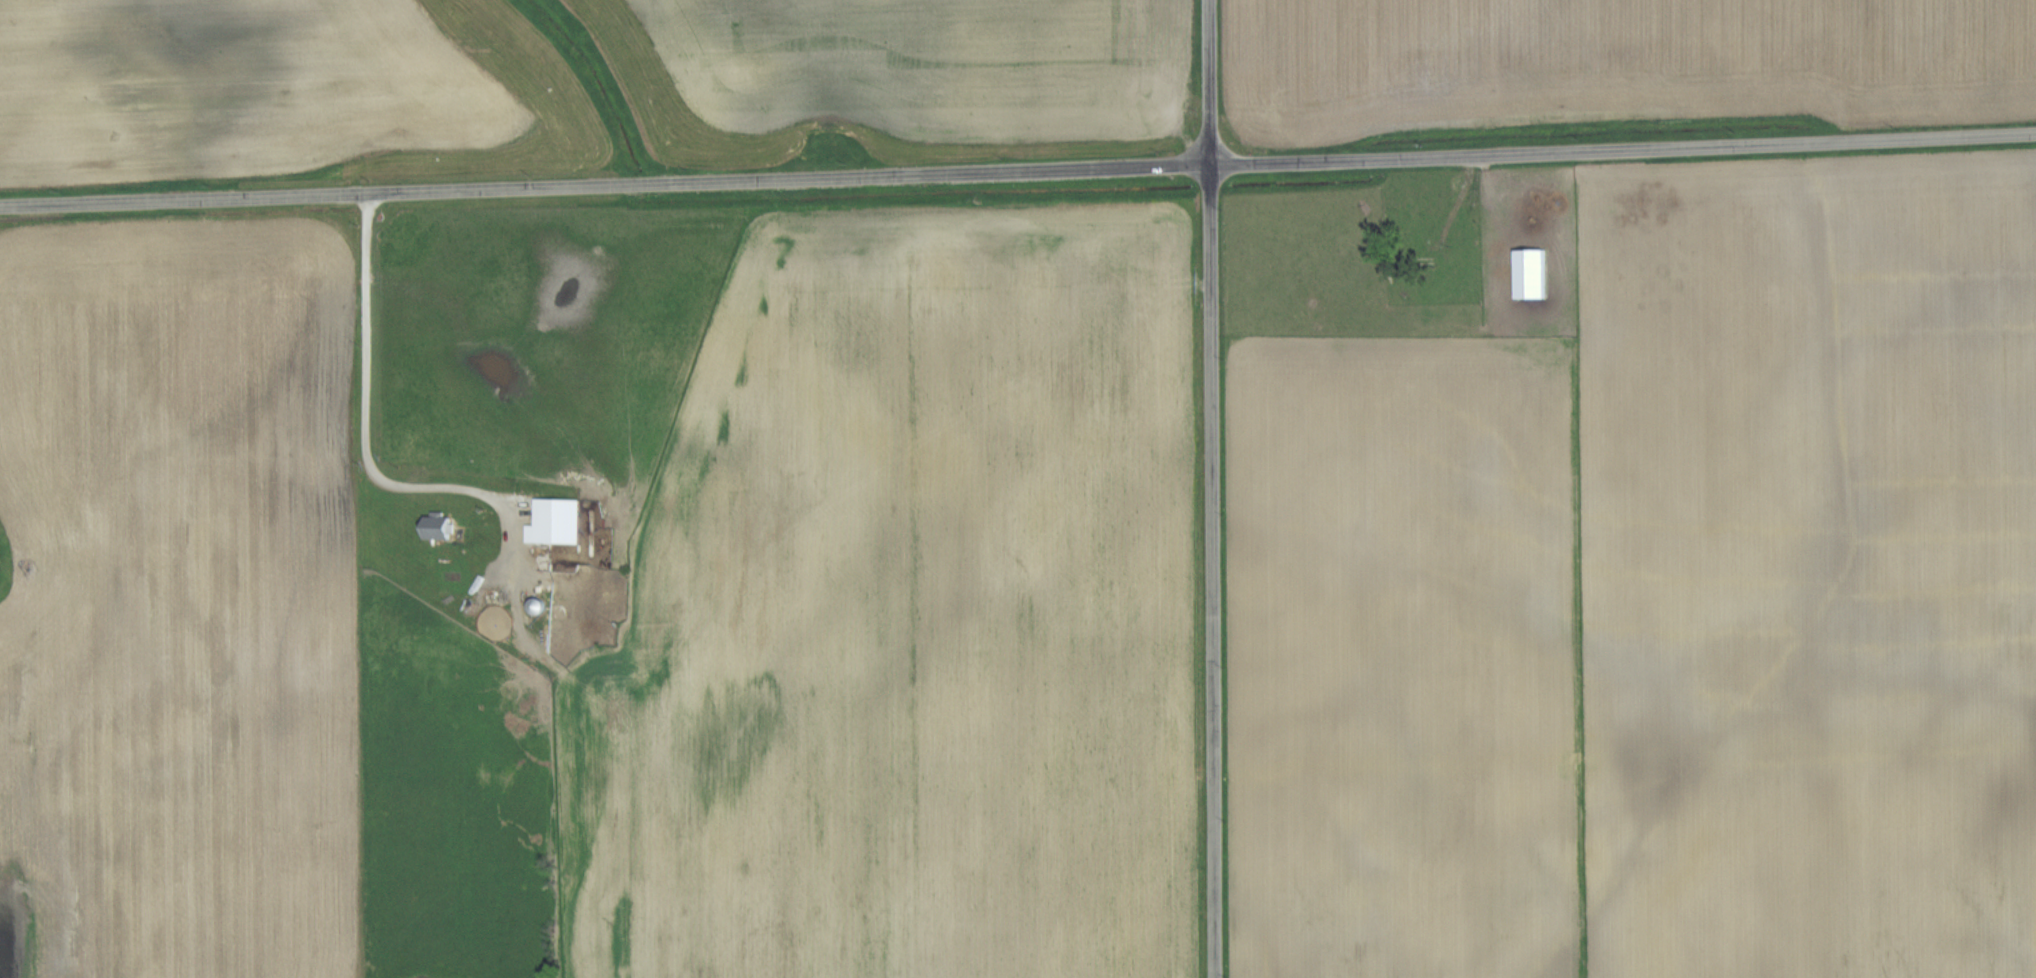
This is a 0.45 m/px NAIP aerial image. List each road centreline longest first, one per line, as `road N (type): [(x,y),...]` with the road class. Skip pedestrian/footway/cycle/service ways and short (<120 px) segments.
road 1 (residential): [(0,205),(2035,132)]
road 2 (residential): [(1214,977),(1209,0)]

